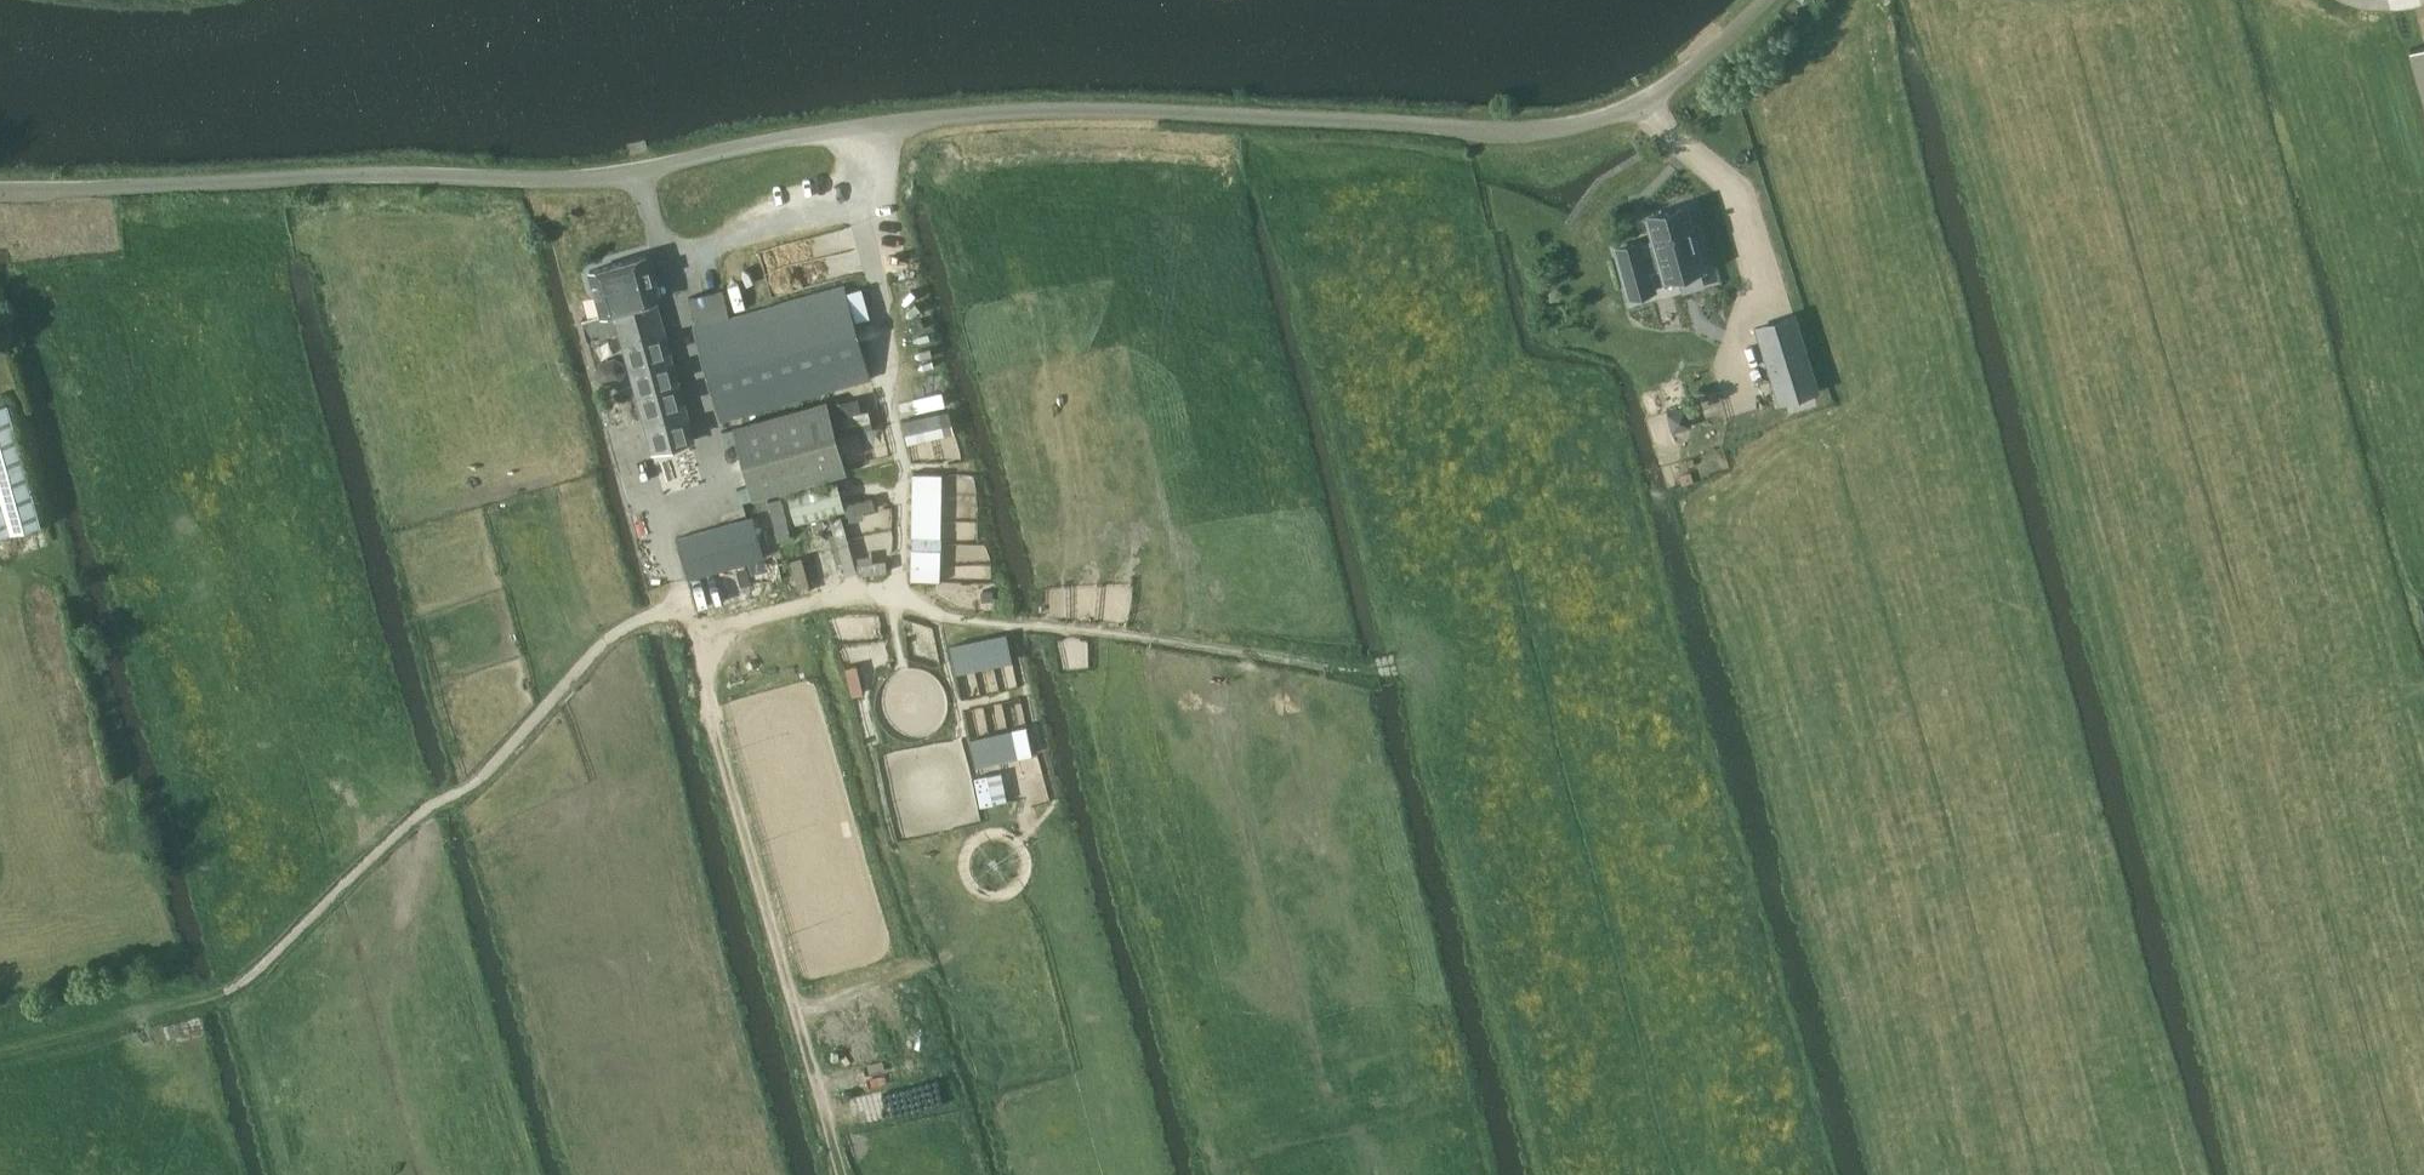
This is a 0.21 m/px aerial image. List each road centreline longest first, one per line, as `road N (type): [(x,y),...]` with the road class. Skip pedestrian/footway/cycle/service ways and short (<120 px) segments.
road 1 (unclassified): [(1763,0),(1670,85),(1615,115),(1544,131),(966,112),(614,174),(0,186)]
road 2 (track): [(844,1174),(660,523),(726,503),(664,263),(870,205),(904,483),(893,590)]
road 3 (track): [(681,605),(623,629),(473,786),(423,812),(232,989),(0,1048)]
road 4 (track): [(893,590),(687,631)]

